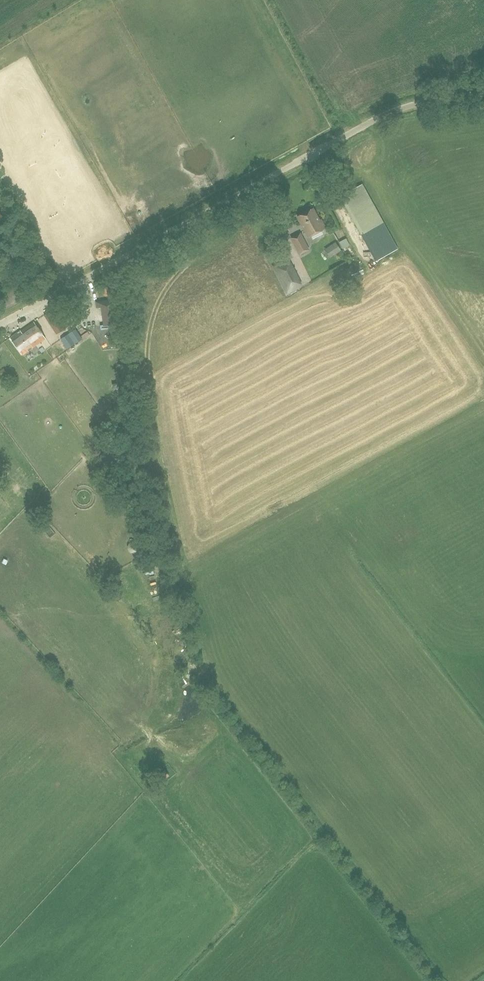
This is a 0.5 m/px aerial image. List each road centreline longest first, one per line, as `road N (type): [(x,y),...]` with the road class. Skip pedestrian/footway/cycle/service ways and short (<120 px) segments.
road 1 (unclassified): [(0,325),(336,141)]
road 2 (track): [(483,93),(395,111),(336,141)]

